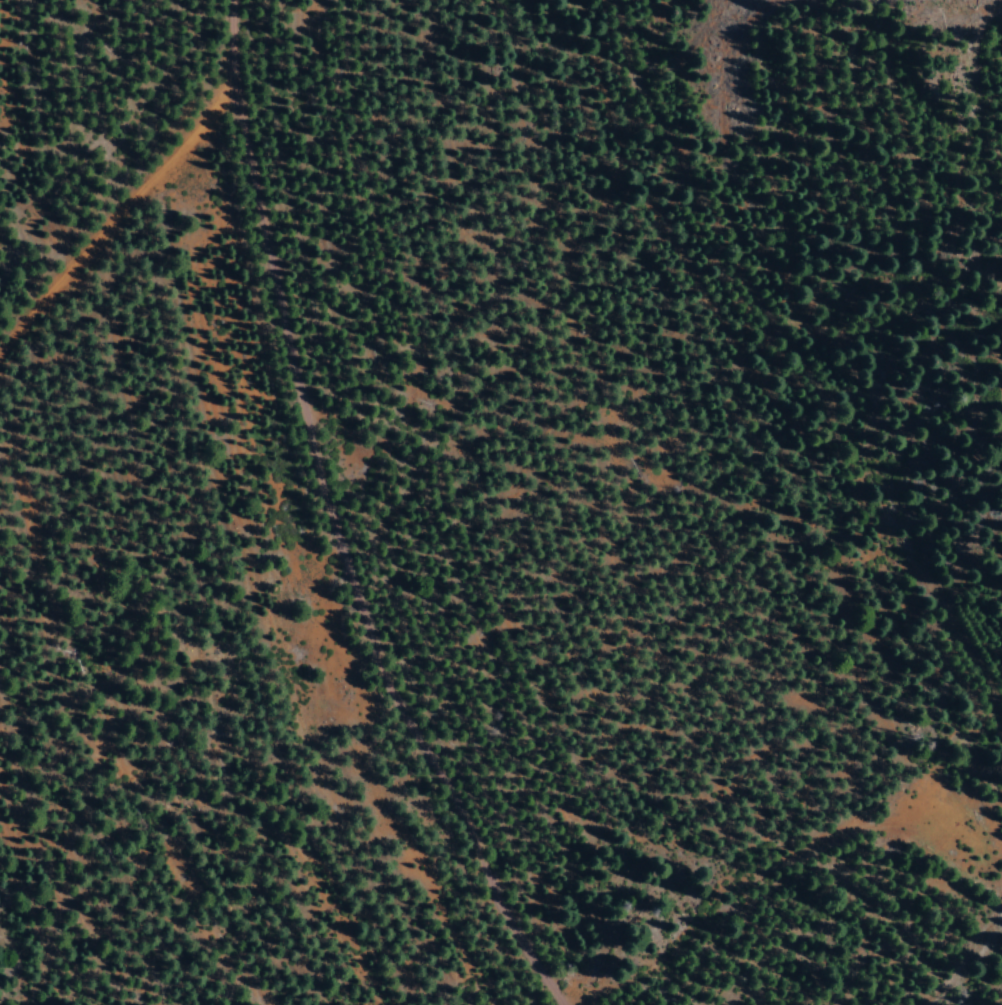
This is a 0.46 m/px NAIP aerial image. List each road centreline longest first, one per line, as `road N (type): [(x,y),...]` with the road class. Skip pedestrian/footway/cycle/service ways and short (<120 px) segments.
road 1 (track): [(562,1004),(351,576),(273,296),(261,173),(245,151),(234,0)]
road 2 (track): [(245,151),(178,162),(0,356)]

